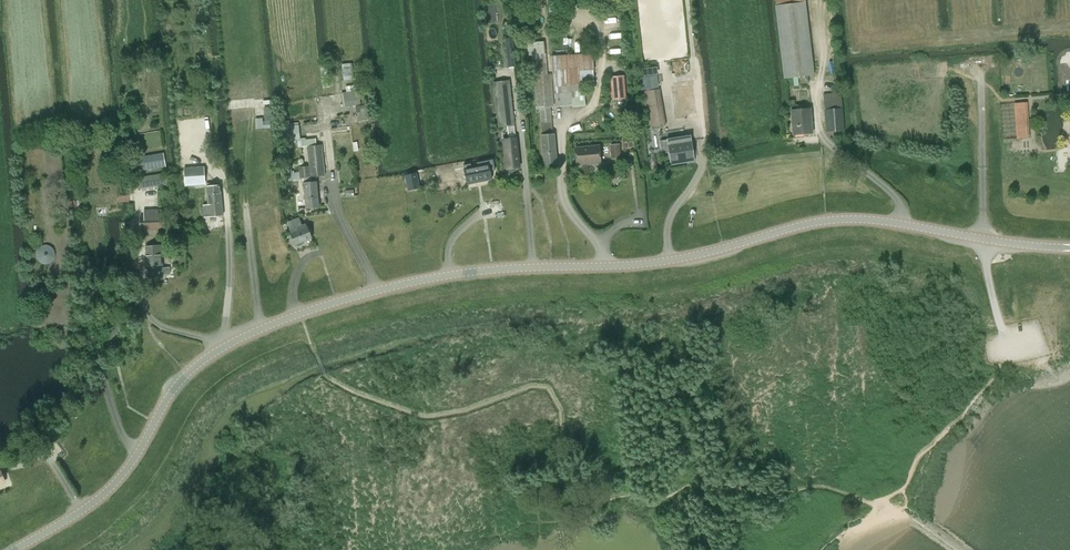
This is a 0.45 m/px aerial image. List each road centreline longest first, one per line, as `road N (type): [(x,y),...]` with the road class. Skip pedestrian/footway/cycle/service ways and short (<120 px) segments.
road 1 (tertiary): [(14,549),(116,479),(186,372),(227,343),(301,313),(459,273),(653,264),(837,219),(984,239)]
road 2 (unclassified): [(984,239),(1007,348),(1003,366)]

